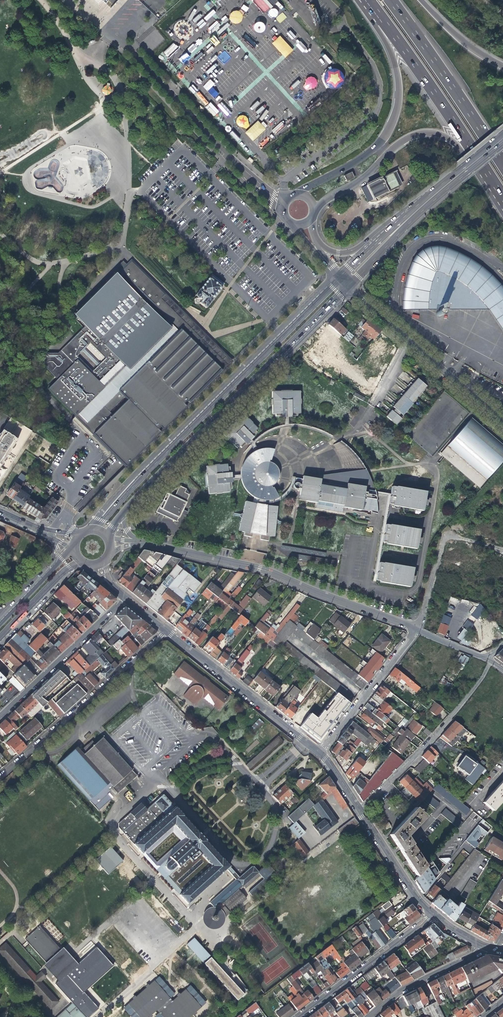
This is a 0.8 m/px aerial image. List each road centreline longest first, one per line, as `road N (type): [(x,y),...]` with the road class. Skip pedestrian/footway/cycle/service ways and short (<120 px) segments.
road 1 (residential): [(339,278),(90,531)]
road 2 (residential): [(123,516),(347,287)]
road 3 (residential): [(417,631),(239,564),(137,543)]
road 4 (unclassified): [(281,207),(109,27)]
road 5 (residential): [(166,630),(0,777)]
road 6 (motorway): [(369,2),(488,174)]
road 7 (motorway): [(502,165),(390,0)]
road 8 (residential): [(359,810),(428,743),(490,661)]
road 9 (residential): [(166,630),(318,751)]
road 10 (residential): [(0,717),(126,598)]
road 11 (residential): [(433,914),(299,1016)]
road 12 (residential): [(502,547),(445,534),(417,631)]
road 13 (residential): [(417,631),(318,751)]
road 14 (motorway): [(369,2),(397,89),(377,144)]
road 15 (residential): [(370,1016),(481,945)]
road 16 (residential): [(359,810),(433,914)]
road 17 (secondary): [(409,342),(502,423)]
road 18 (motorway): [(386,154),(414,134),(440,135),(488,174)]

